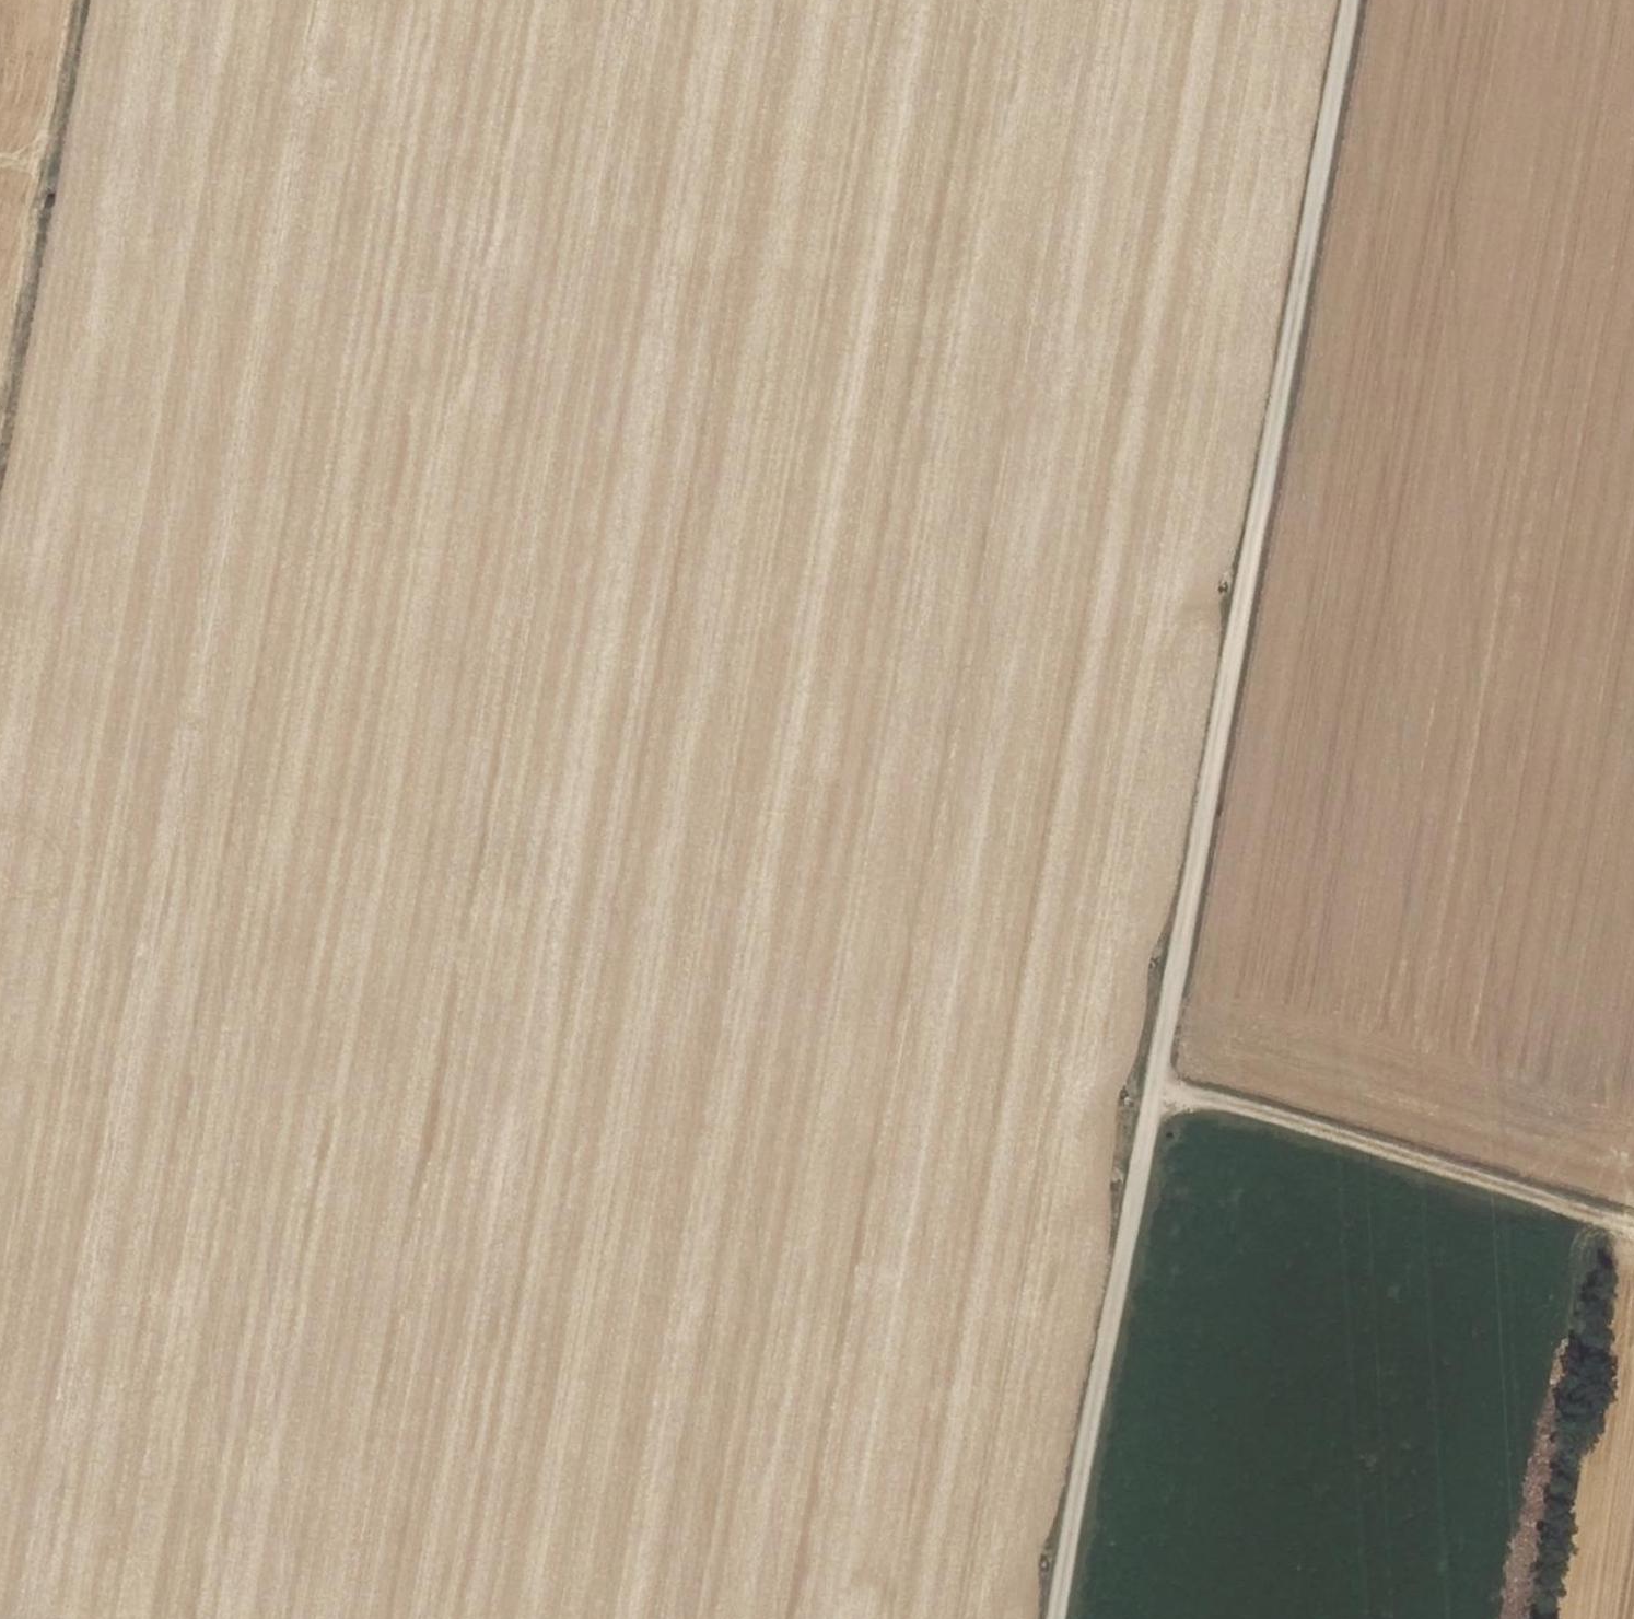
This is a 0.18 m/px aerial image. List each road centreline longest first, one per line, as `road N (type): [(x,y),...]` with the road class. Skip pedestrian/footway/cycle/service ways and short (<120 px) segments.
road 1 (track): [(1063,1618),(1164,1085),(1349,0)]
road 2 (track): [(1633,1230),(1164,1085)]

